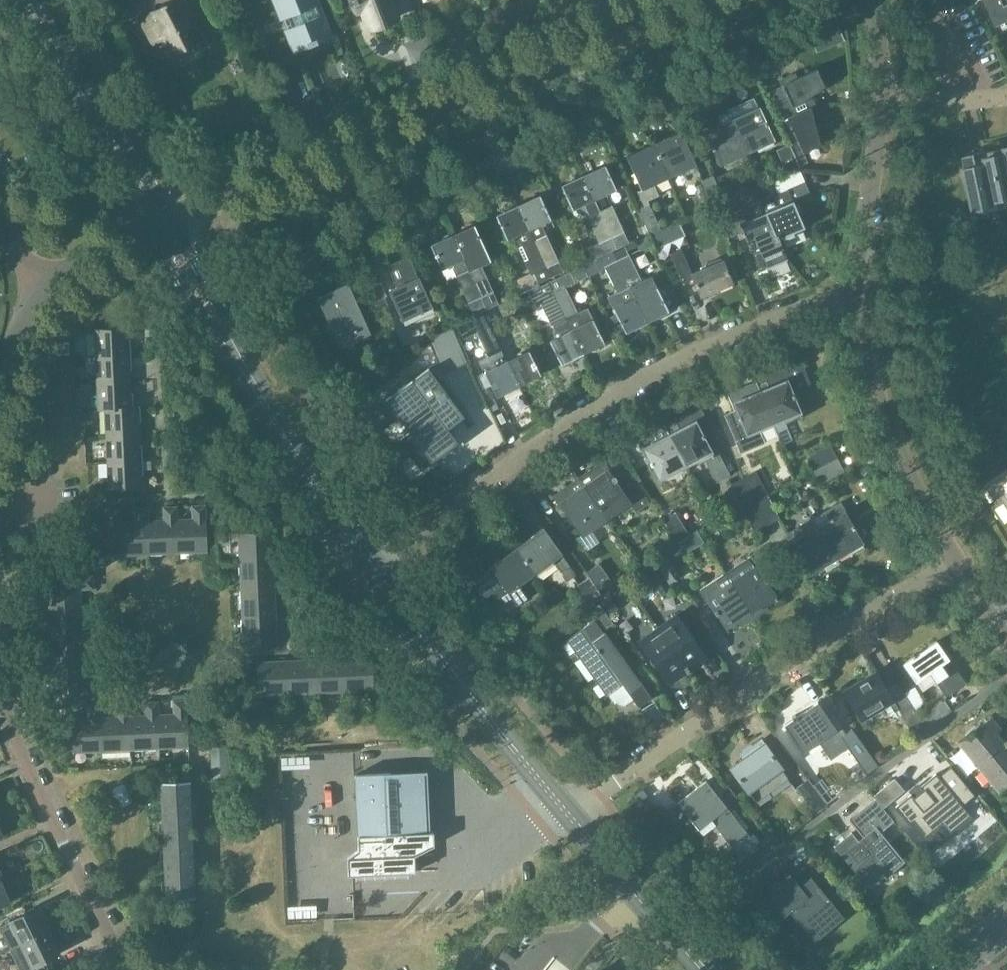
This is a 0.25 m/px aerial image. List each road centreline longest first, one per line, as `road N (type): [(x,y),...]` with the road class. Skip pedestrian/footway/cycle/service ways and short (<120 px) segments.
road 1 (residential): [(372,565),(554,429),(674,363),(775,320),(851,303)]
road 2 (residential): [(160,225),(661,0)]
road 3 (residential): [(572,816),(717,709),(949,569)]
road 4 (tertiary): [(372,565),(160,225)]
road 5 (residential): [(133,969),(8,704),(0,597)]
road 6 (residential): [(1006,680),(694,912)]
road 7 (tertiary): [(572,816),(372,565)]
road 8 (residential): [(949,569),(891,440),(851,303)]
road 9 (tertiary): [(160,225),(26,0)]
road 10 (residential): [(851,303),(882,95)]
road 11 (tertiary): [(710,969),(572,816)]
road 12 (residential): [(43,279),(160,225)]
road 13 (residential): [(1006,98),(967,104),(882,95)]

